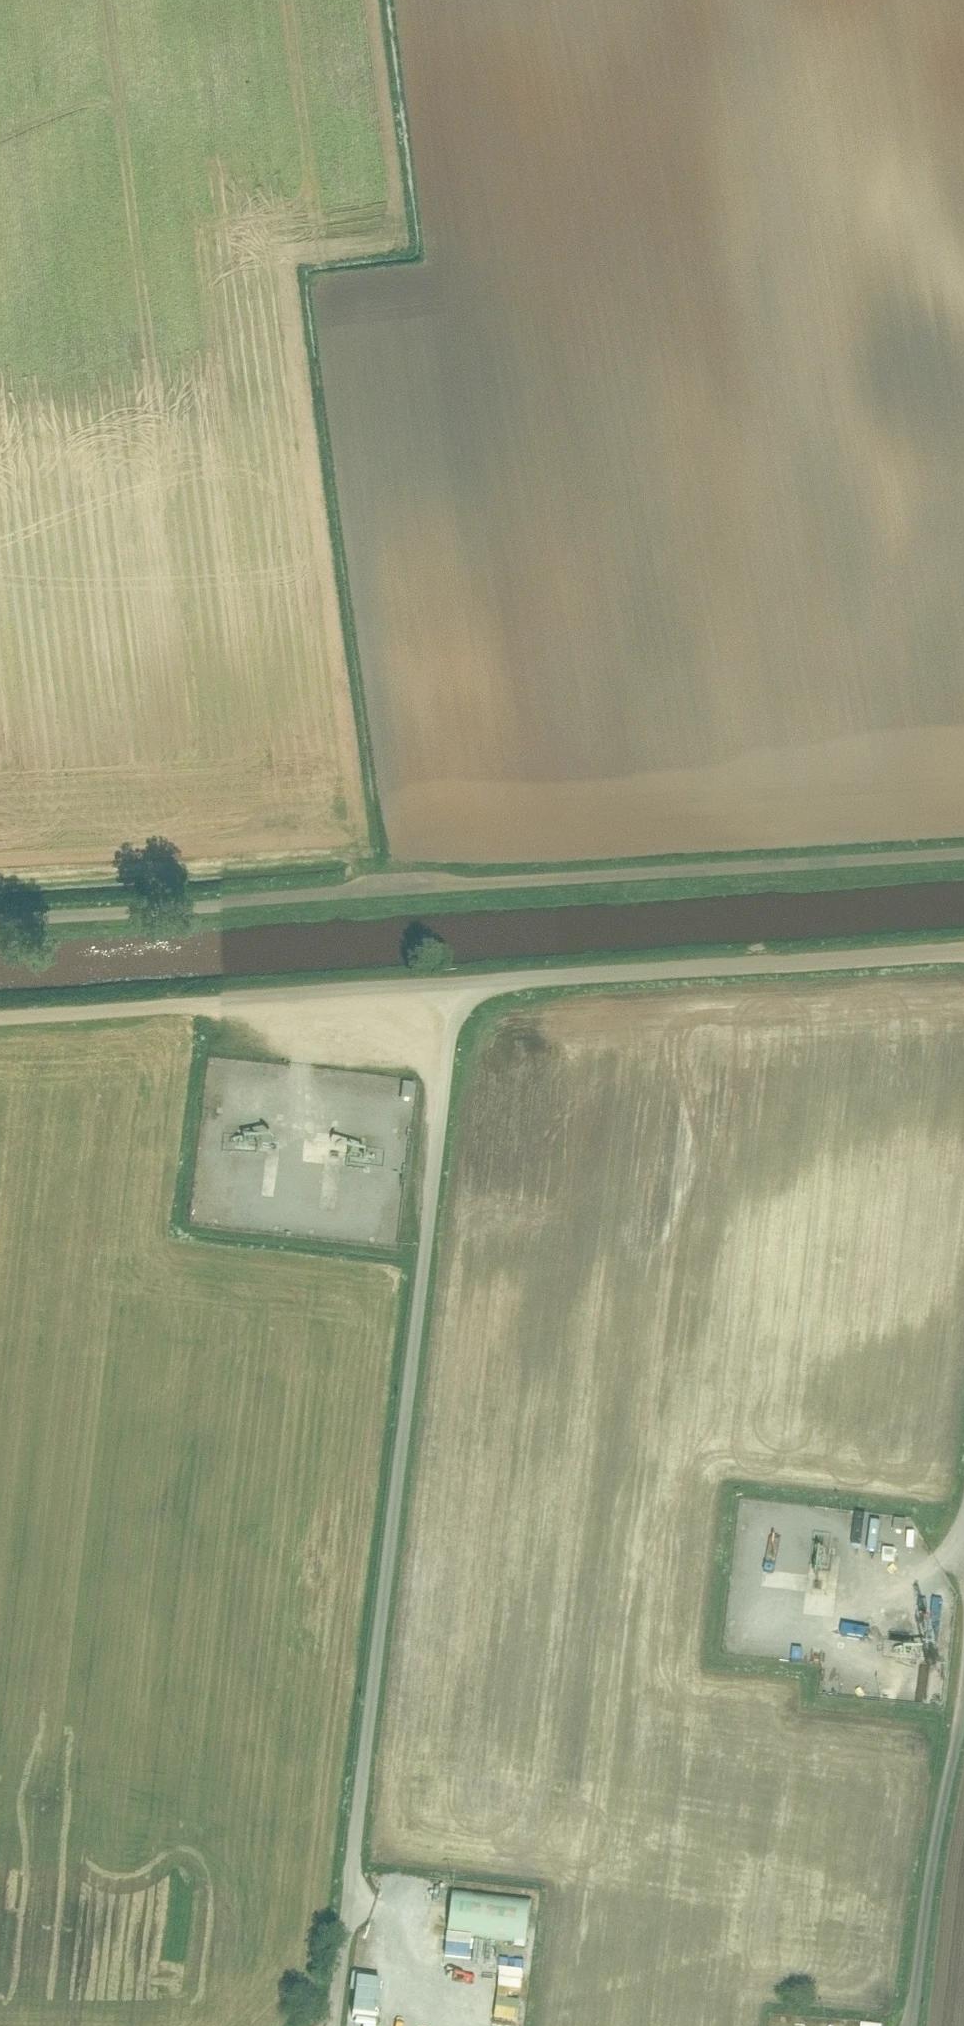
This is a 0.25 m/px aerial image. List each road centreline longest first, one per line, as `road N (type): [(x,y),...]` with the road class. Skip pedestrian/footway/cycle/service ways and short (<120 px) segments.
road 1 (track): [(329,2025),(451,987)]
road 2 (unclassified): [(963,855),(0,919)]
road 3 (track): [(963,1708),(932,1855),(912,2025)]

